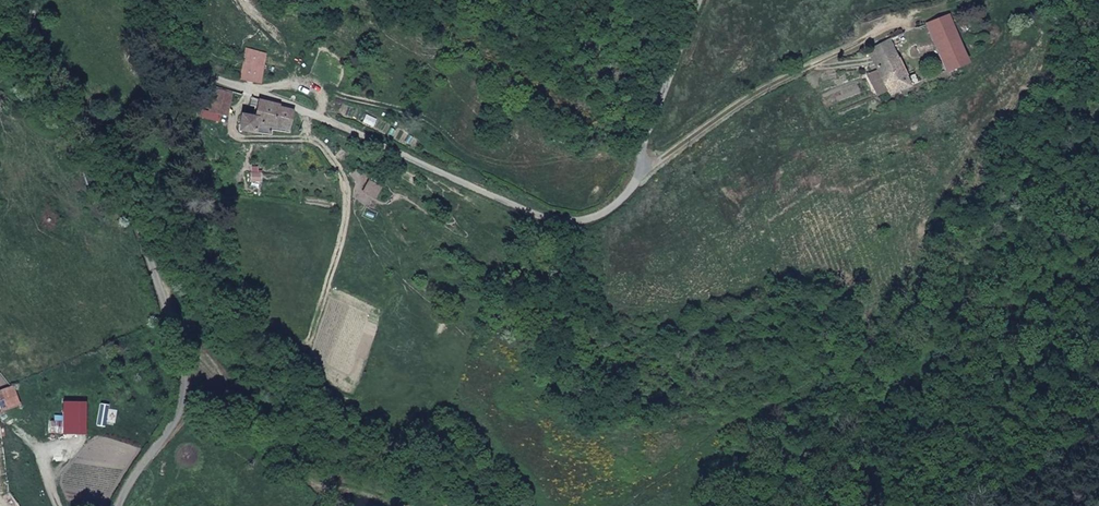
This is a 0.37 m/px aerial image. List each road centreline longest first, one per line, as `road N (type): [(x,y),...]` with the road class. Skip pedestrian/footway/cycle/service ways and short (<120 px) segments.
road 1 (unclassified): [(126,0),(208,76),(350,129),(539,216),(599,218),(644,167)]
road 2 (unclassified): [(119,505),(181,405),(188,361),(136,210),(93,113),(44,42),(32,0)]
road 3 (track): [(644,167),(780,80),(963,0)]
road 4 (residential): [(644,167),(647,129),(697,0)]

